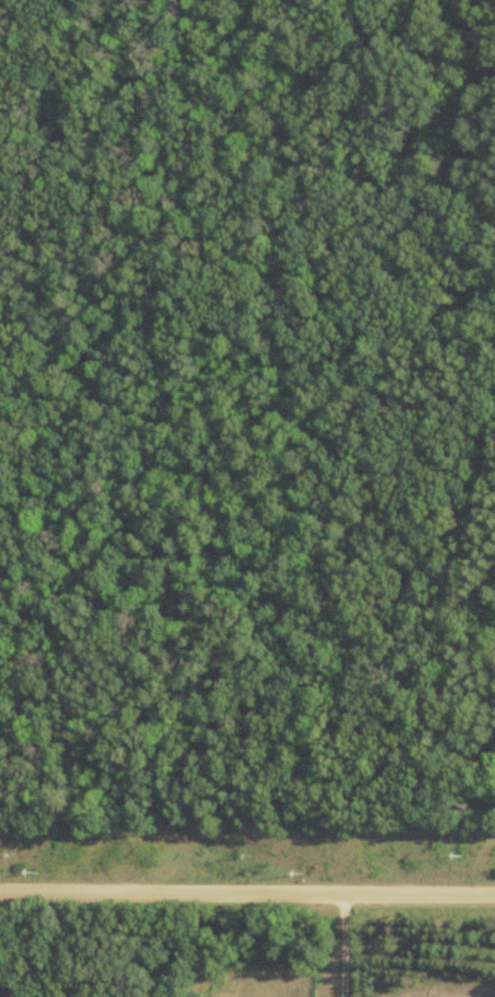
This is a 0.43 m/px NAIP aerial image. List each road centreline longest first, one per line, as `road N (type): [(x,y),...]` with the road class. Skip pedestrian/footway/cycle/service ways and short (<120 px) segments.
road 1 (residential): [(0,893),(494,892)]

